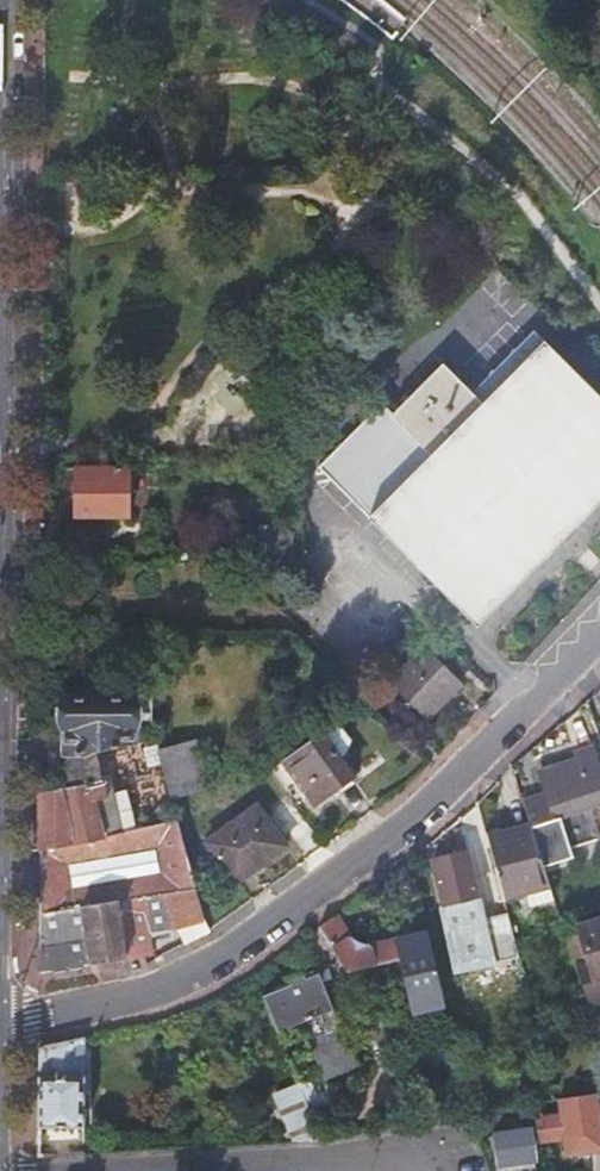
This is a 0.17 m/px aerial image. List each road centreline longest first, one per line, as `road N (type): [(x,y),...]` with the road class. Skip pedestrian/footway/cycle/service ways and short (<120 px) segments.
road 1 (residential): [(0,1013),(92,1006),(168,988),(245,951),(463,774),(599,641)]
road 2 (residential): [(160,1170),(404,1156),(417,1170)]

